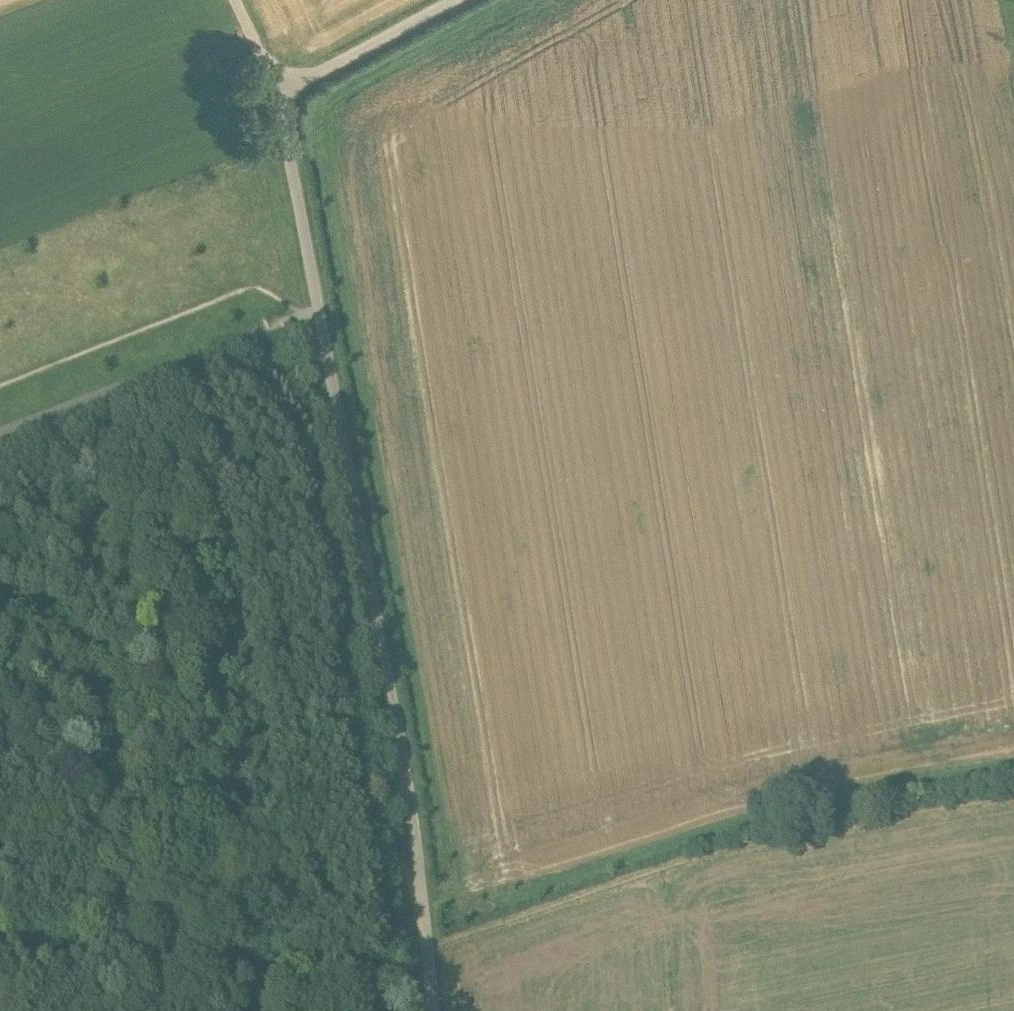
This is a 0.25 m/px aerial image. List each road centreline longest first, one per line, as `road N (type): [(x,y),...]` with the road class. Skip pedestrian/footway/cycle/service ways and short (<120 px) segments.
road 1 (track): [(427,949),(413,821),(320,309)]
road 2 (track): [(0,432),(320,309)]
road 3 (track): [(320,309),(277,93)]
road 4 (track): [(277,93),(456,0)]

